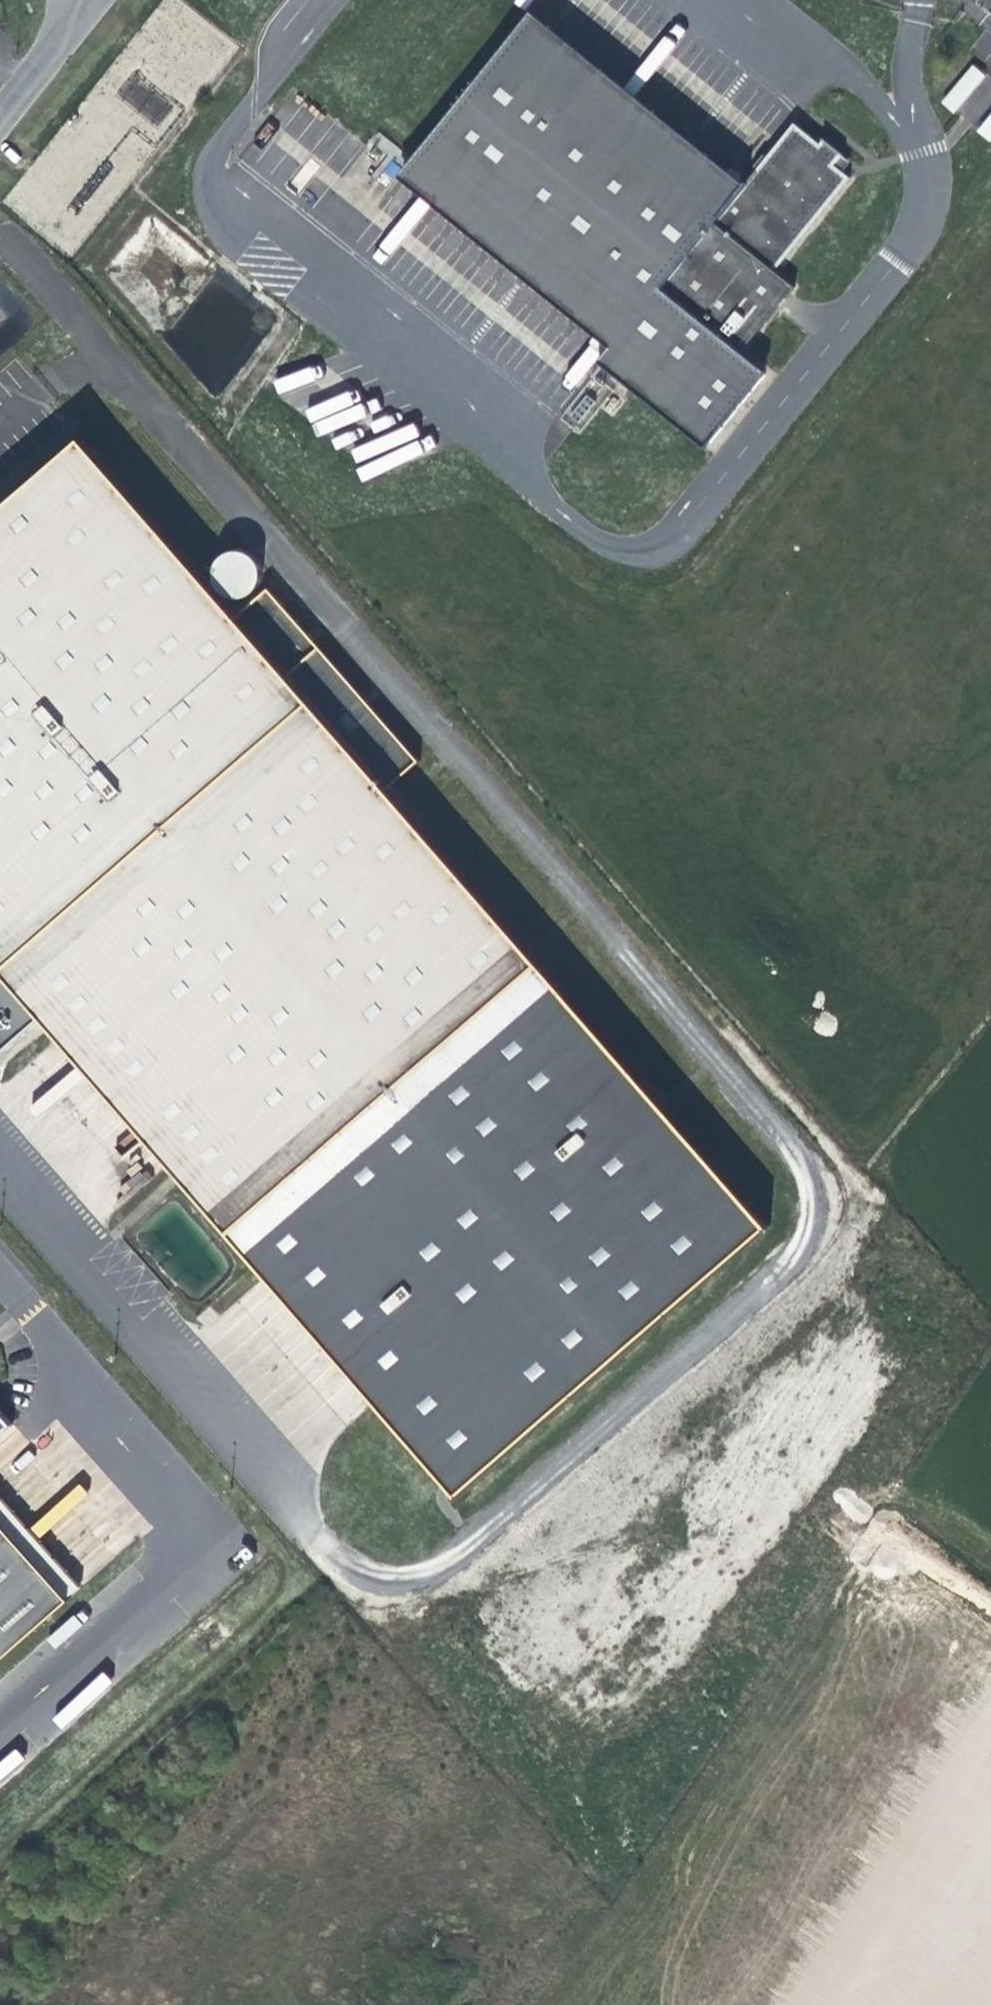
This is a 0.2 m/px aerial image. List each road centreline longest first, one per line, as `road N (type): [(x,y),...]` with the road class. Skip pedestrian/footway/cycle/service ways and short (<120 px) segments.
road 1 (unclassified): [(83,0),(0,106)]

